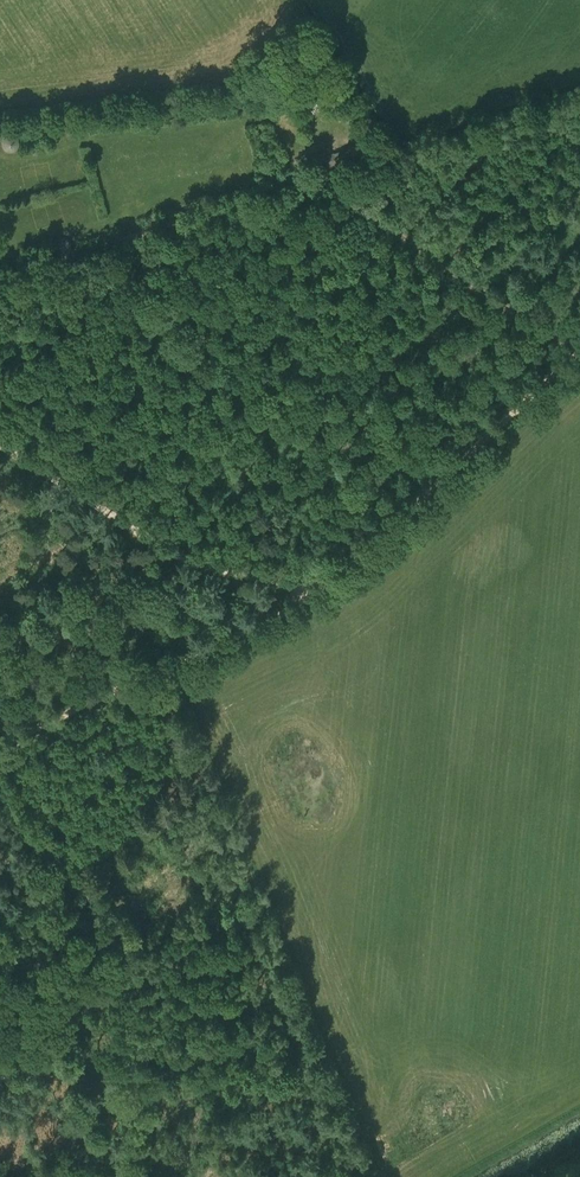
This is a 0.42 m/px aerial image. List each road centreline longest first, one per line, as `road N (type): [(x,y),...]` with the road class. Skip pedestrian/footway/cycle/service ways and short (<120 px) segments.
road 1 (track): [(579,350),(314,593),(0,745)]
road 2 (track): [(0,779),(115,926),(135,1026),(133,1090)]
road 3 (track): [(0,448),(189,563),(314,593)]
road 4 (track): [(337,192),(575,355)]

